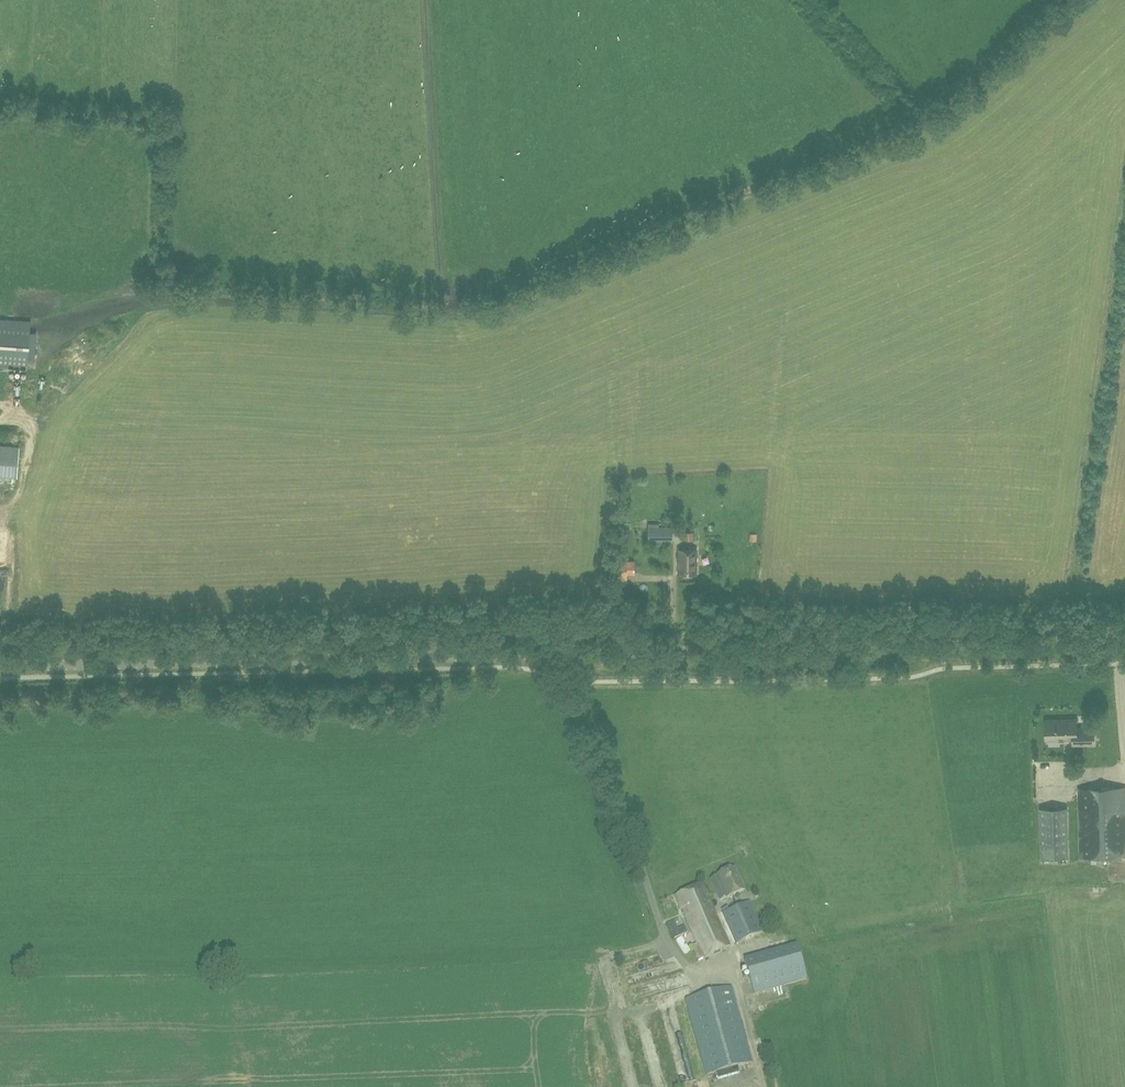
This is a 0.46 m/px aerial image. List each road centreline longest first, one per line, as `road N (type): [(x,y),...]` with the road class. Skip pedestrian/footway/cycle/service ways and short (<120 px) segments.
road 1 (tertiary): [(0,669),(1124,640)]

